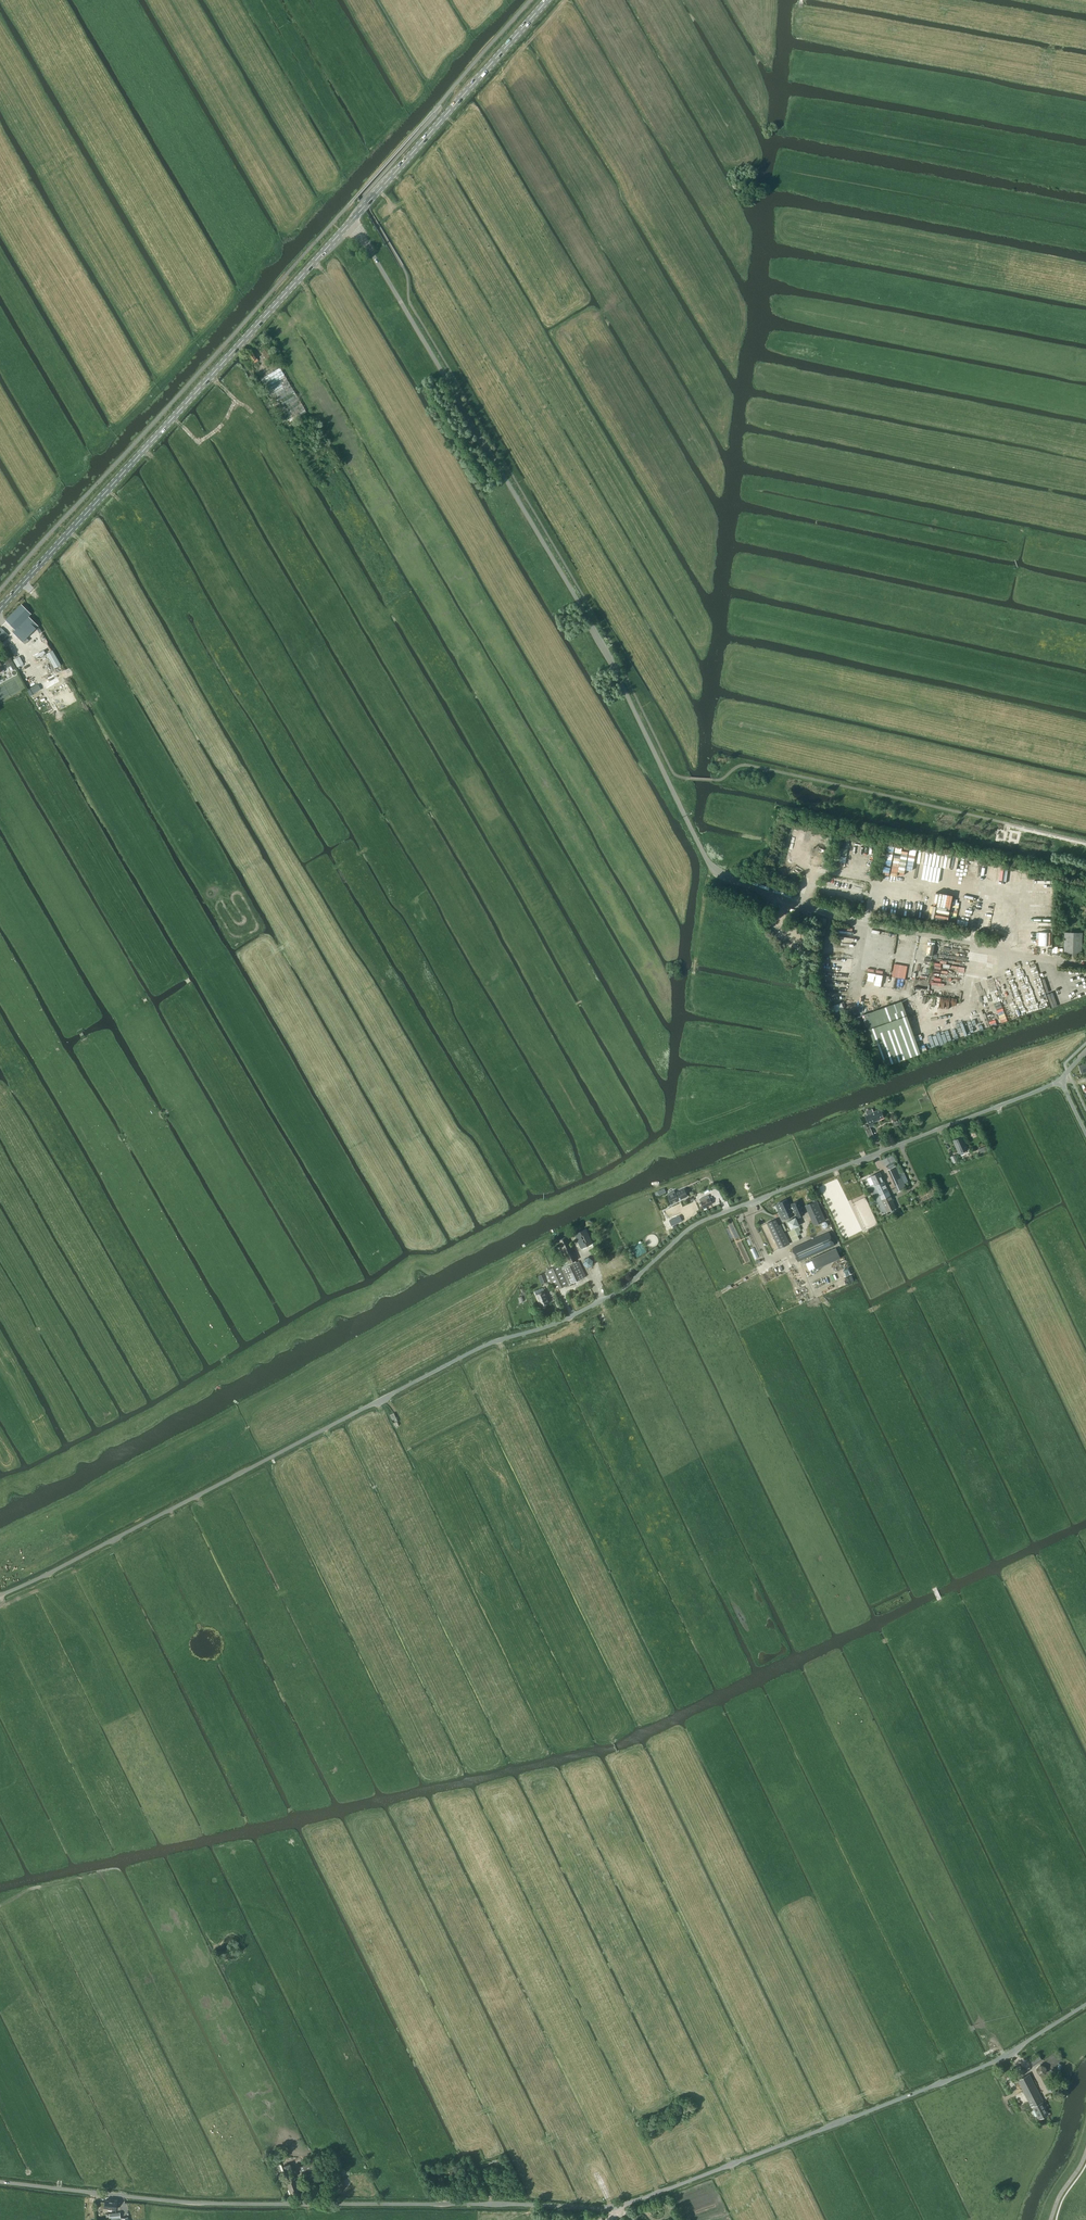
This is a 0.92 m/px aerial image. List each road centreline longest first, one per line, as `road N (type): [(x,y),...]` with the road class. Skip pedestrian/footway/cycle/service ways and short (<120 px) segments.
road 1 (unclassified): [(0,1595),(477,1349),(620,1291),(697,1223),(1061,1081)]
road 2 (unclassified): [(0,2181),(190,2202),(607,2209),(992,2063),(1085,2004)]
road 3 (primary): [(0,609),(548,0)]

